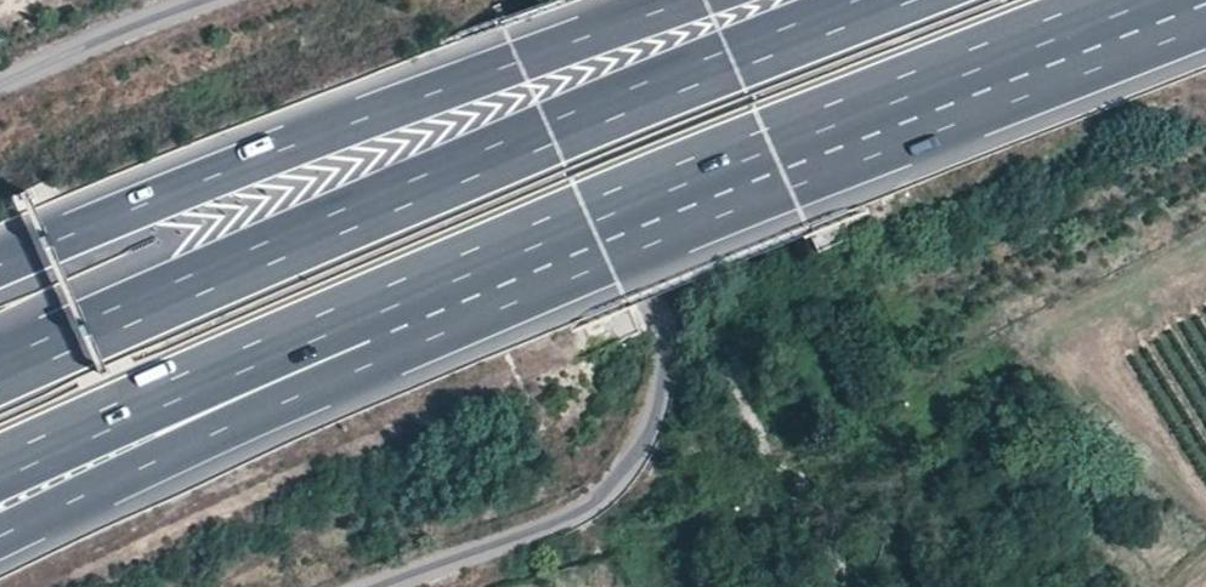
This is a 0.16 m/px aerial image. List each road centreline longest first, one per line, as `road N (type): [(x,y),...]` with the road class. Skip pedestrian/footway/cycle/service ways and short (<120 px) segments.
road 1 (motorway): [(879,0),(0,371)]
road 2 (motorway): [(417,309),(1184,0)]
road 3 (motorway): [(694,0),(337,129),(0,267)]
road 4 (motorway): [(0,531),(417,309)]
road 5 (motorway): [(0,483),(417,309)]

